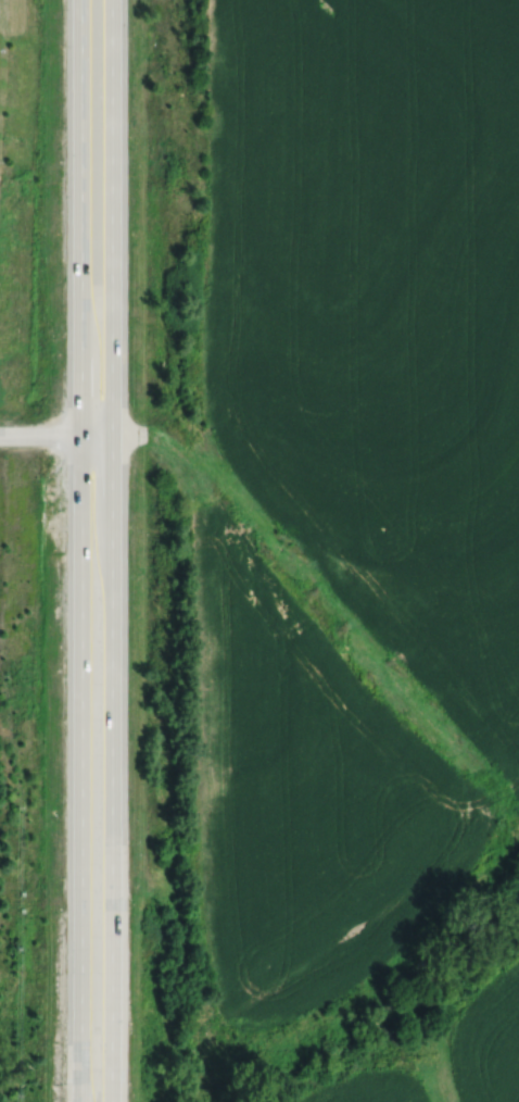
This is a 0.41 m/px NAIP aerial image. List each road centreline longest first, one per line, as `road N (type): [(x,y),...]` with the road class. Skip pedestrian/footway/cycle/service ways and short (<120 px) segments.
road 1 (trunk): [(111,1101),(112,0)]
road 2 (trunk): [(81,0),(82,1101)]
road 3 (residential): [(0,435),(147,435)]

